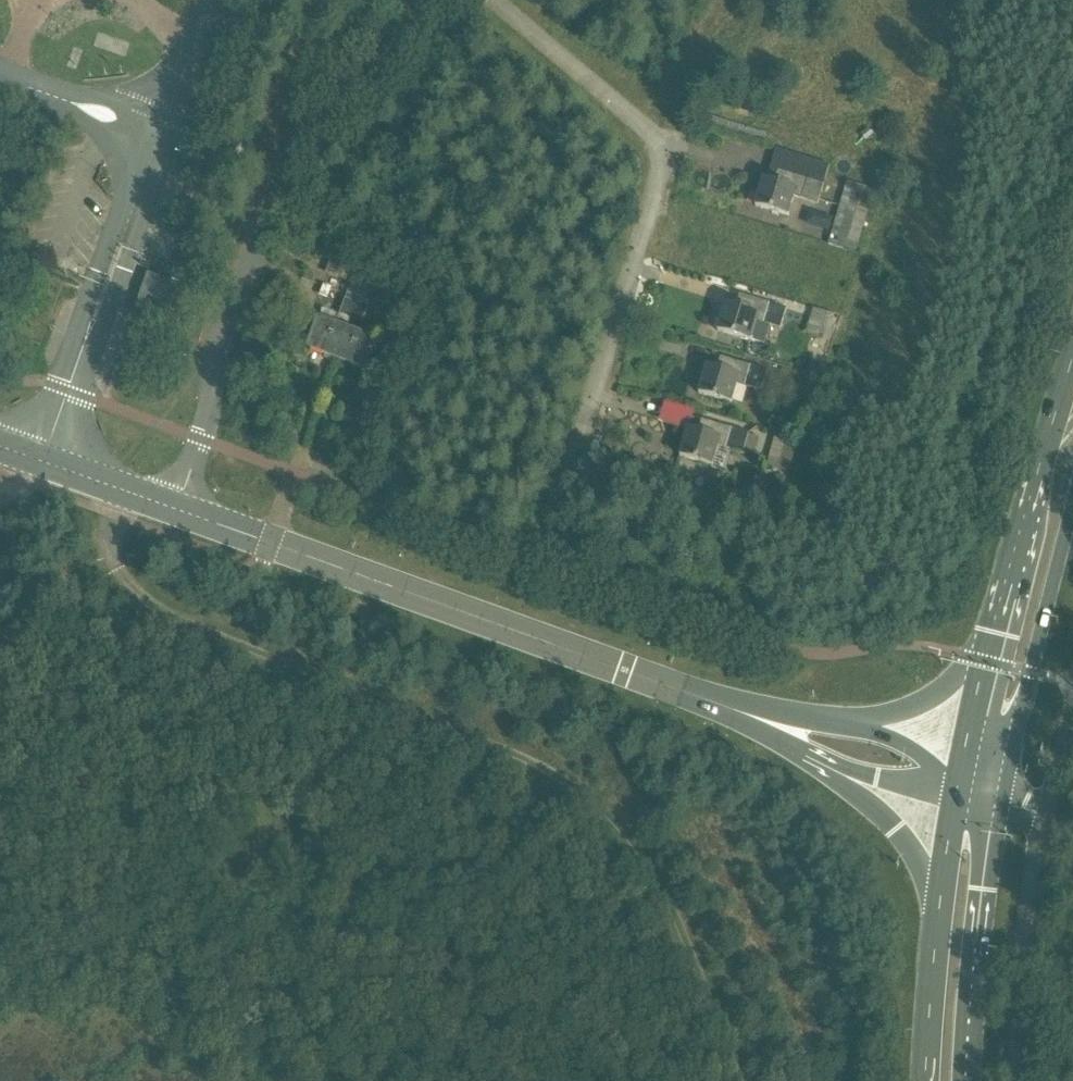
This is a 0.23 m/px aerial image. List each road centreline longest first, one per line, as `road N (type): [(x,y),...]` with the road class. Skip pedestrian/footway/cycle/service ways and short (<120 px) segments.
road 1 (tertiary): [(763,721),(0,445)]
road 2 (primary): [(1072,387),(1039,467),(966,740)]
road 3 (primary): [(994,802),(1072,504)]
road 4 (primary): [(966,1080),(994,802)]
road 5 (primary): [(953,808),(926,1080)]
road 6 (unclassified): [(1019,1080),(1029,905),(1048,815)]
road 7 (tertiary): [(763,721),(803,754),(874,790),(953,808)]
road 8 (tertiary): [(966,740),(810,717),(763,721)]

